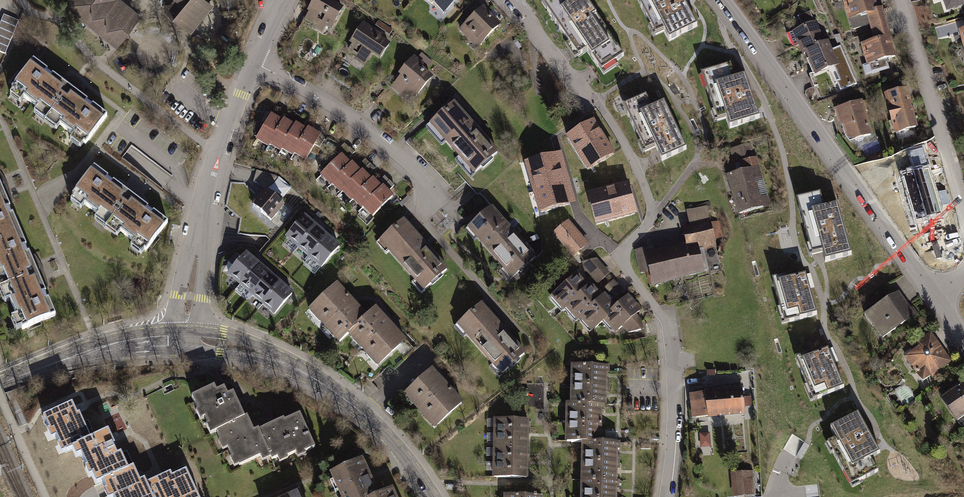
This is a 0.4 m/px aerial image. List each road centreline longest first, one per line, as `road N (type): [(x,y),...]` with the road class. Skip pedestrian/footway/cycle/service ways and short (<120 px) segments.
road 1 (residential): [(719,0),(935,295)]
road 2 (tertiary): [(430,496),(391,442),(313,379),(259,354),(185,338)]
road 3 (residential): [(19,0),(61,21),(92,59),(219,152)]
road 4 (residential): [(254,63),(364,126),(428,183),(432,201)]
road 5 (residential): [(901,0),(963,215)]
road 6 (tertiary): [(185,338),(97,351),(0,385)]
road 7 (residential): [(185,338),(219,152)]
road 8 (residential): [(668,496),(674,371),(670,330),(659,311)]

